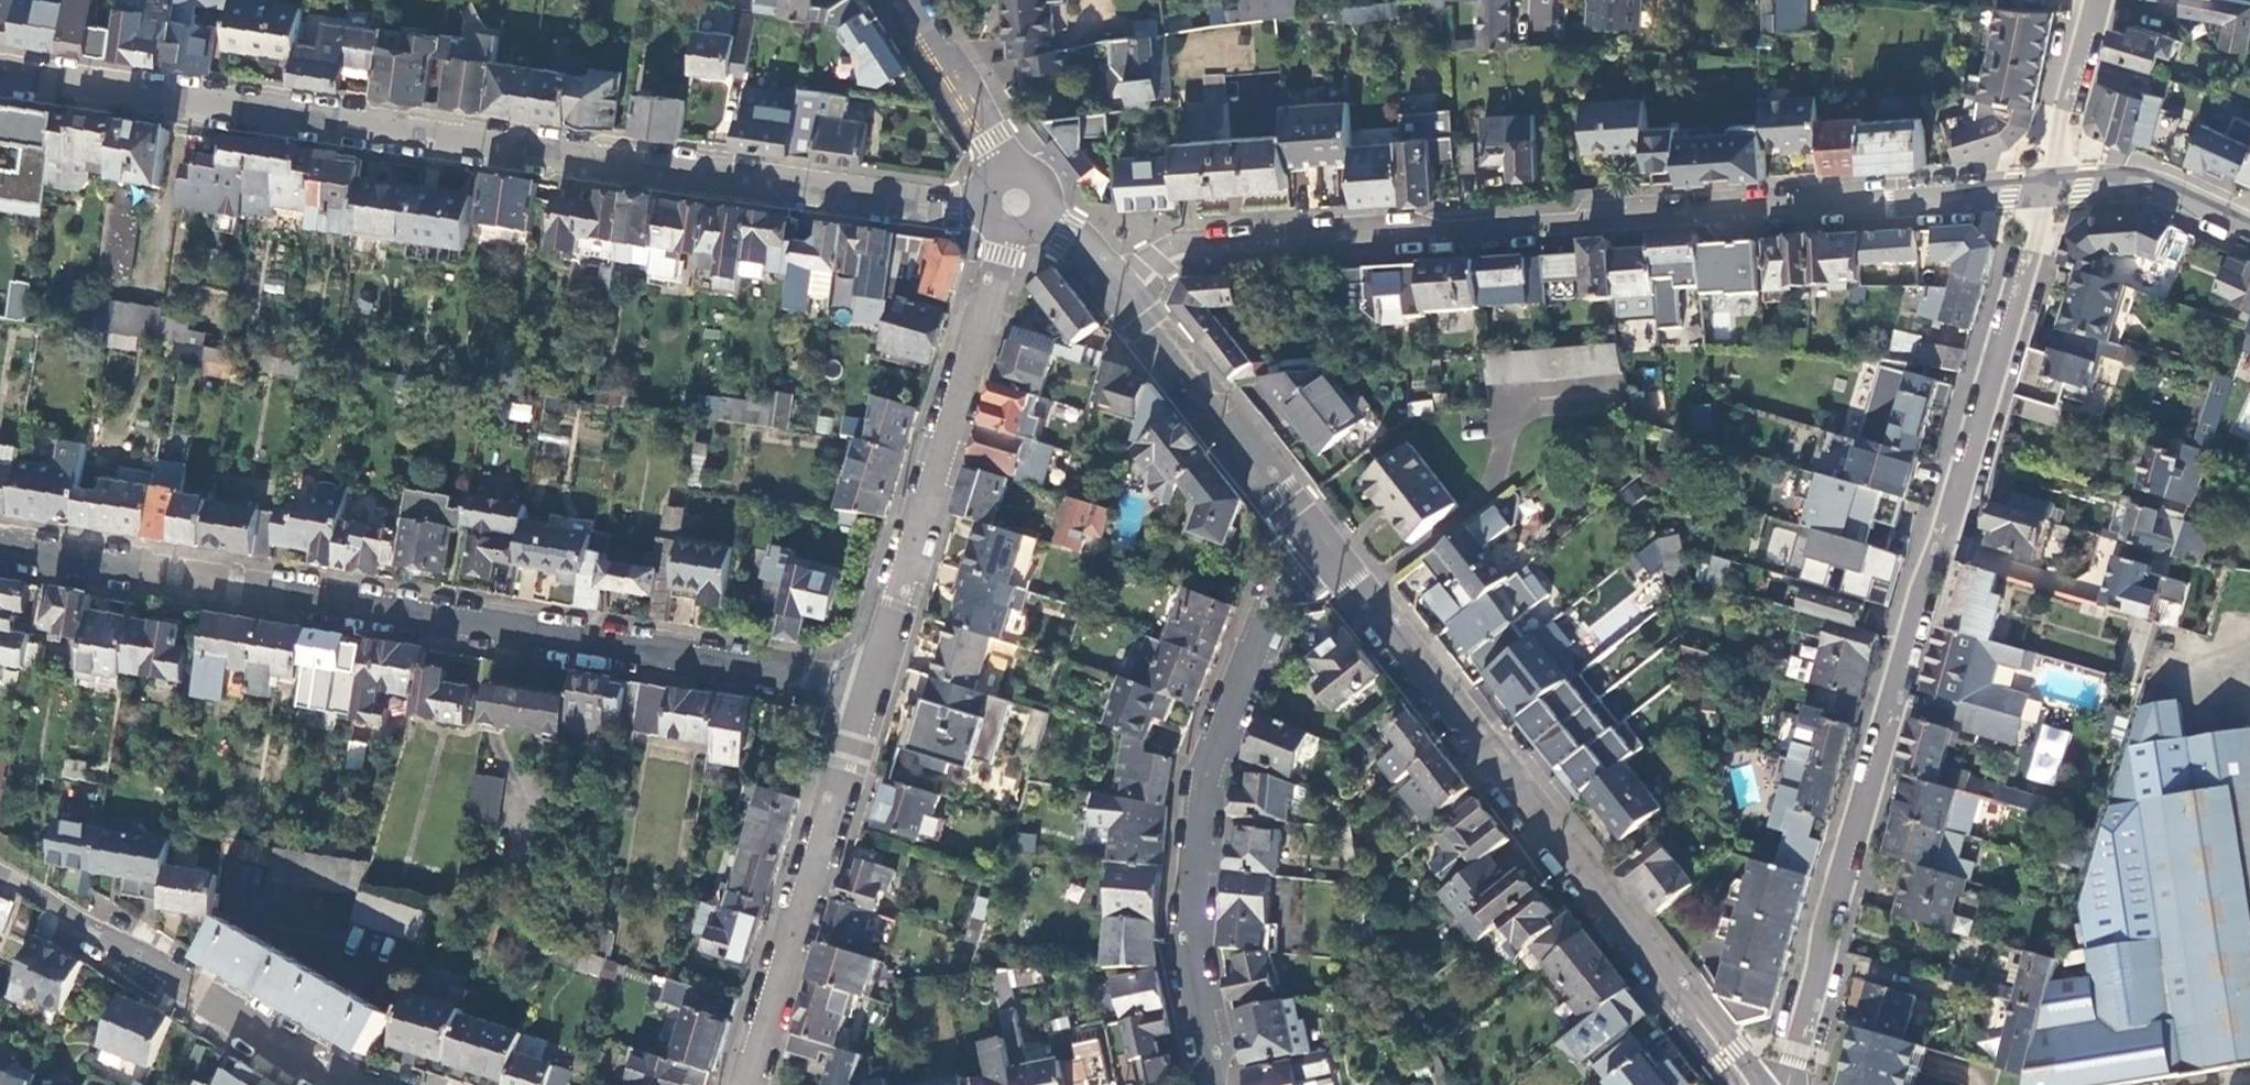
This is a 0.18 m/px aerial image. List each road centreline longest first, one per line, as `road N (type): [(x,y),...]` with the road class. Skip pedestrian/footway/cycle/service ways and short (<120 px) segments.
road 1 (tertiary): [(0,69),(1013,214)]
road 2 (residential): [(2044,184),(1794,1056),(1775,1084)]
road 3 (residential): [(2044,184),(1213,242),(1159,249),(1113,276)]
road 4 (residential): [(0,551),(465,624),(866,702)]
road 5 (tertiary): [(1308,526),(1750,1084)]
road 6 (residential): [(1308,526),(1194,776),(1184,899),(1212,1084)]
road 7 (residential): [(1013,214),(866,702)]
road 8 (residential): [(0,876),(352,1084)]
road 9 (residential): [(866,702),(748,1084)]
road 10 (tertiary): [(1113,276),(1308,526)]
road 11 (residential): [(1013,214),(1000,134),(911,0)]
road 12 (residential): [(2044,184),(2162,186),(2249,226)]
road 13 (residential): [(2098,0),(2044,184)]
road 14 (tertiary): [(1013,214),(1077,231),(1113,276)]

